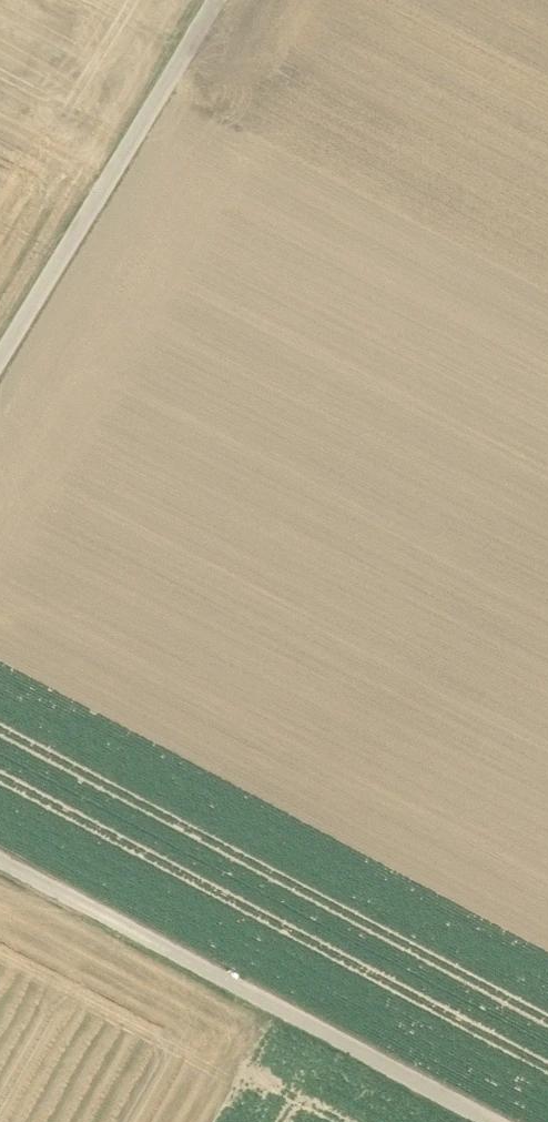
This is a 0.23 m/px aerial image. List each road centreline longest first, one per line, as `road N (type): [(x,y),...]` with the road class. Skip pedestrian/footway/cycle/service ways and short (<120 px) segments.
road 1 (track): [(486,1121),(0,863)]
road 2 (track): [(0,361),(217,0)]

